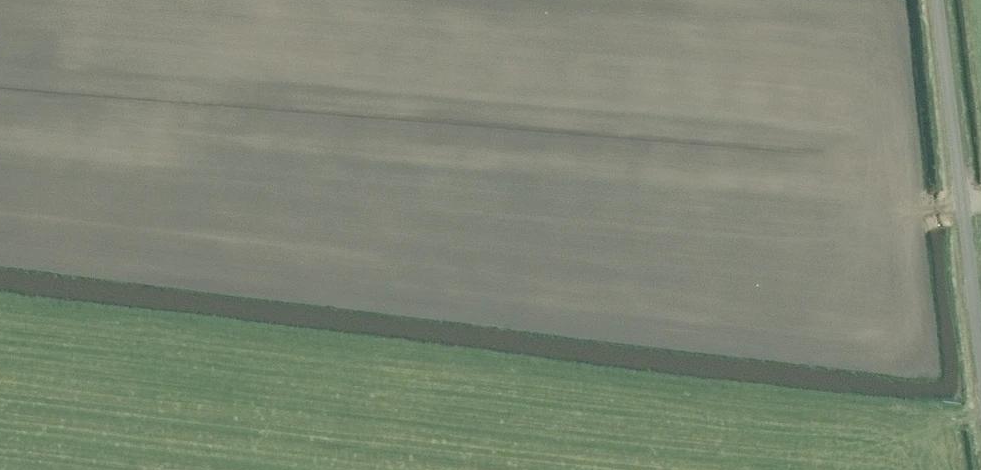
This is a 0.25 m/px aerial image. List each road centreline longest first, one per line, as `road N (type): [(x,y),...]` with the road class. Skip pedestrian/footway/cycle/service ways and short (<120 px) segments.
road 1 (unclassified): [(980,375),(936,0)]

